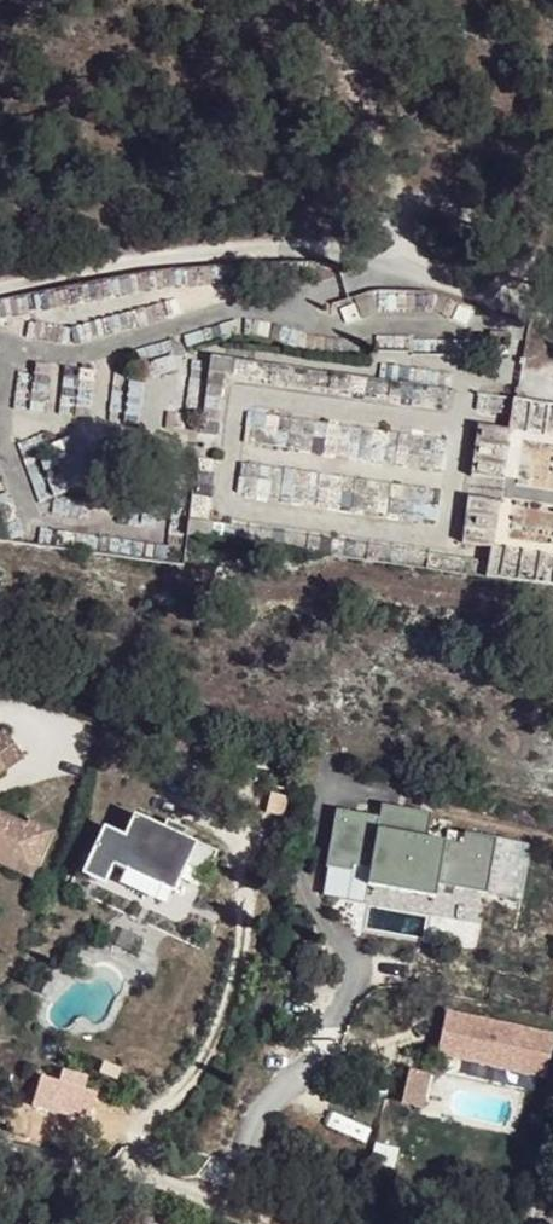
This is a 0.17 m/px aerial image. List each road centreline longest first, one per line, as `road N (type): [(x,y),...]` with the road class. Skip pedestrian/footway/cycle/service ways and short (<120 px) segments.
road 1 (unclassified): [(552,317),(328,249),(250,246),(0,288)]
road 2 (residential): [(0,1155),(275,1223)]
road 3 (track): [(370,0),(370,96),(401,187),(402,266)]
road 4 (track): [(552,289),(502,242),(452,226),(400,226)]

